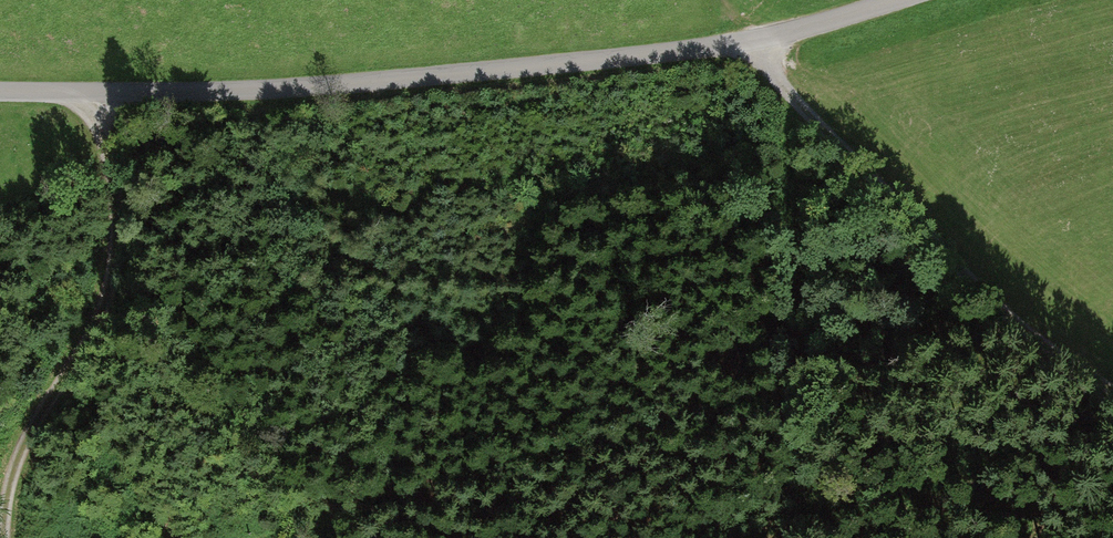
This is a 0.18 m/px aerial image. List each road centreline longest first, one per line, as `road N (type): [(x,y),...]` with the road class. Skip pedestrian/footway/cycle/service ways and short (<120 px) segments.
road 1 (unclassified): [(0,92),(299,88),(670,53),(747,42),(894,0)]
road 2 (track): [(747,42),(957,268),(1112,392)]
road 3 (track): [(95,92),(122,236),(94,333),(37,422),(34,537)]

